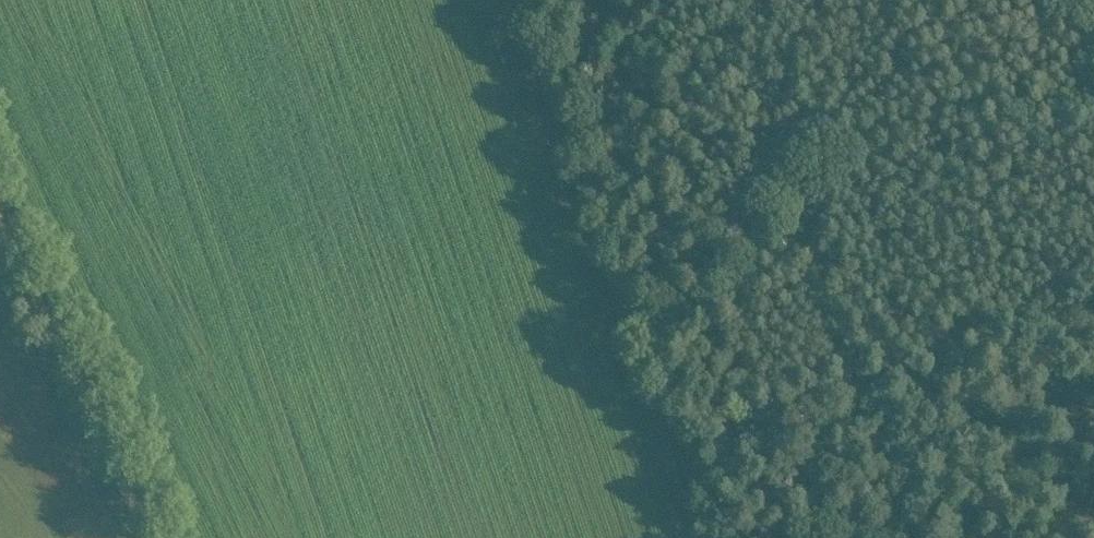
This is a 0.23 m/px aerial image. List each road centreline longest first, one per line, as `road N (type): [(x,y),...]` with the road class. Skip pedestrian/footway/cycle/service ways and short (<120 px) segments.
road 1 (track): [(725,0),(908,537)]
road 2 (track): [(144,537),(0,242)]

